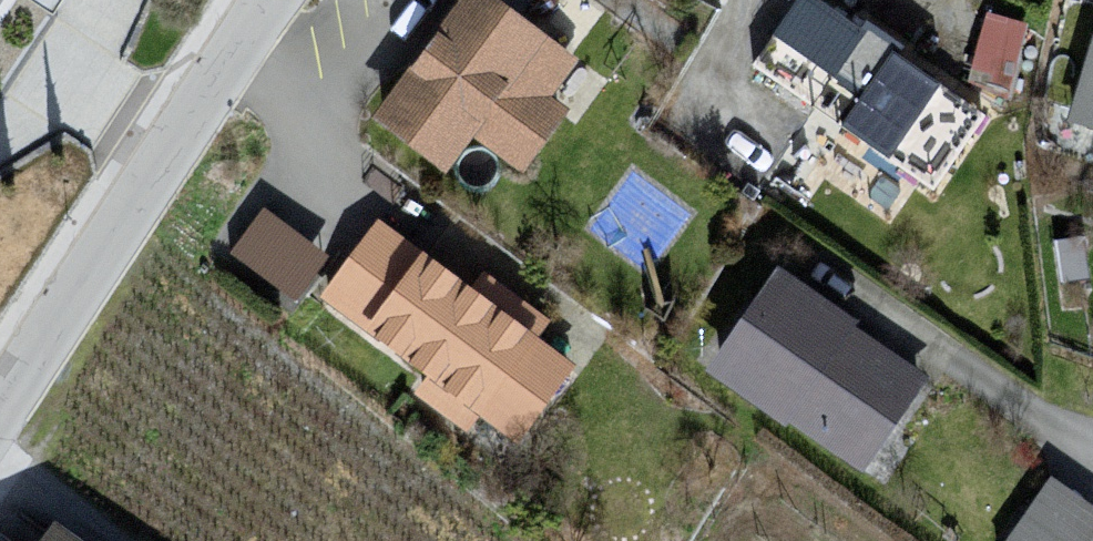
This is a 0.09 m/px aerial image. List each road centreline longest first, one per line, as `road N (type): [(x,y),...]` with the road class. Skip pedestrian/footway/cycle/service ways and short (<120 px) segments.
road 1 (residential): [(0,411),(266,0)]
road 2 (residential): [(1092,449),(1051,439),(858,310)]

